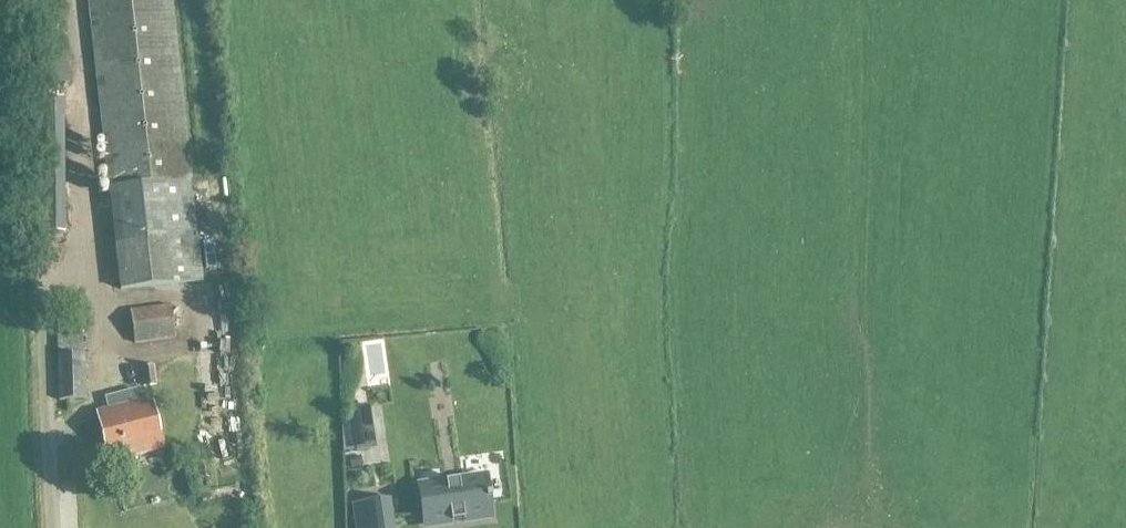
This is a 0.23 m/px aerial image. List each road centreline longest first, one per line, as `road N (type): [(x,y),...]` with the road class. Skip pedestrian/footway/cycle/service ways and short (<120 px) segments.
road 1 (unclassified): [(47,527),(25,0)]

